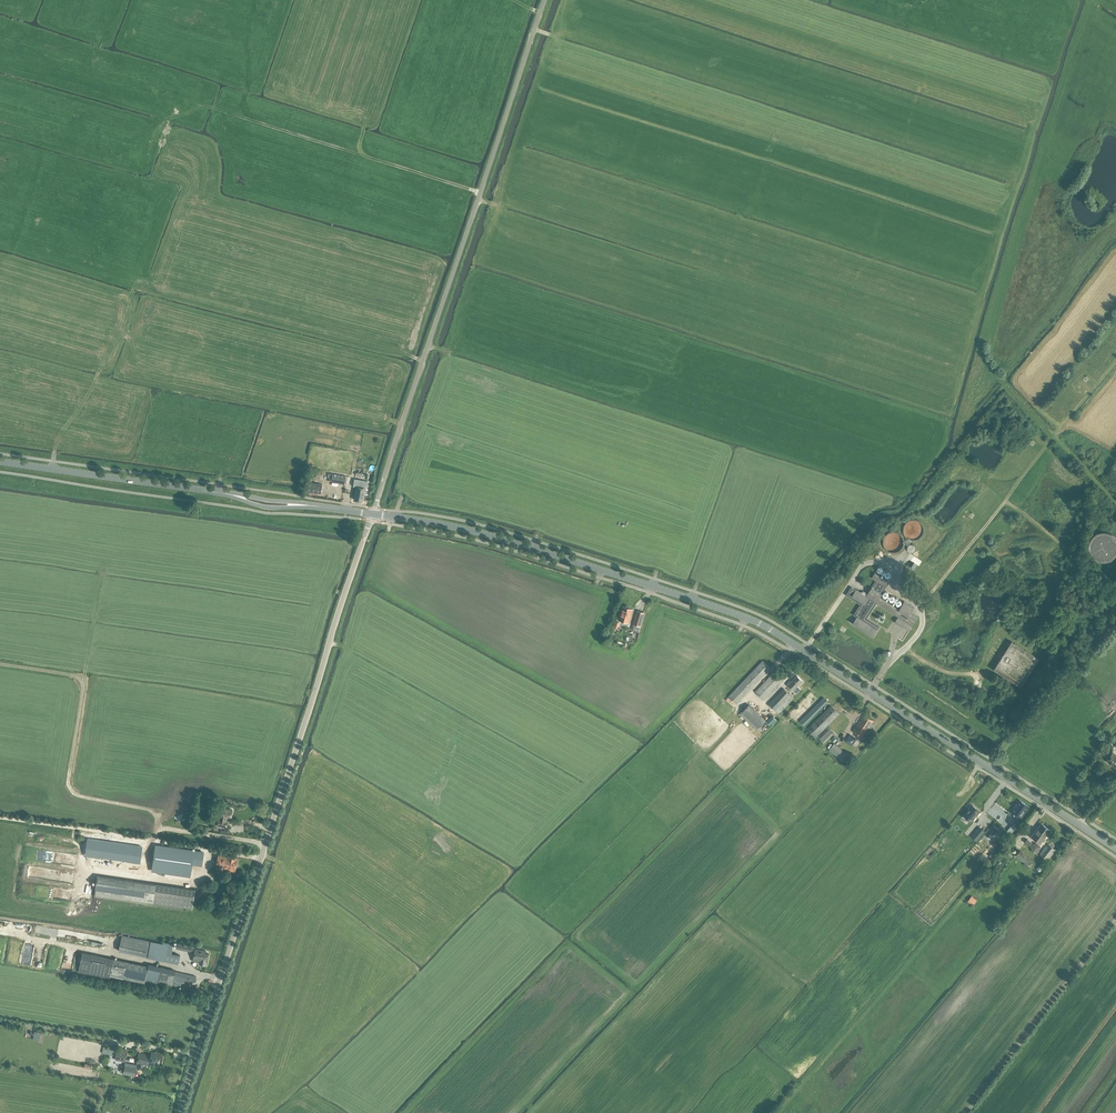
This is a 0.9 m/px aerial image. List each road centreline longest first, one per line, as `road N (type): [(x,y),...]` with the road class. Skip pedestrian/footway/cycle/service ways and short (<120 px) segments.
road 1 (secondary): [(1115,849),(754,621),(484,533),(373,515)]
road 2 (unclassified): [(178,1112),(373,515)]
road 3 (unclassified): [(373,515),(544,0)]
road 4 (secondary): [(373,515),(0,463)]
road 5 (track): [(159,829),(151,810),(69,787),(84,682),(0,664)]
road 6 (track): [(0,818),(77,828),(94,819),(266,843)]
road 7 (track): [(84,682),(109,537)]
road 8 (track): [(131,956),(0,935)]

